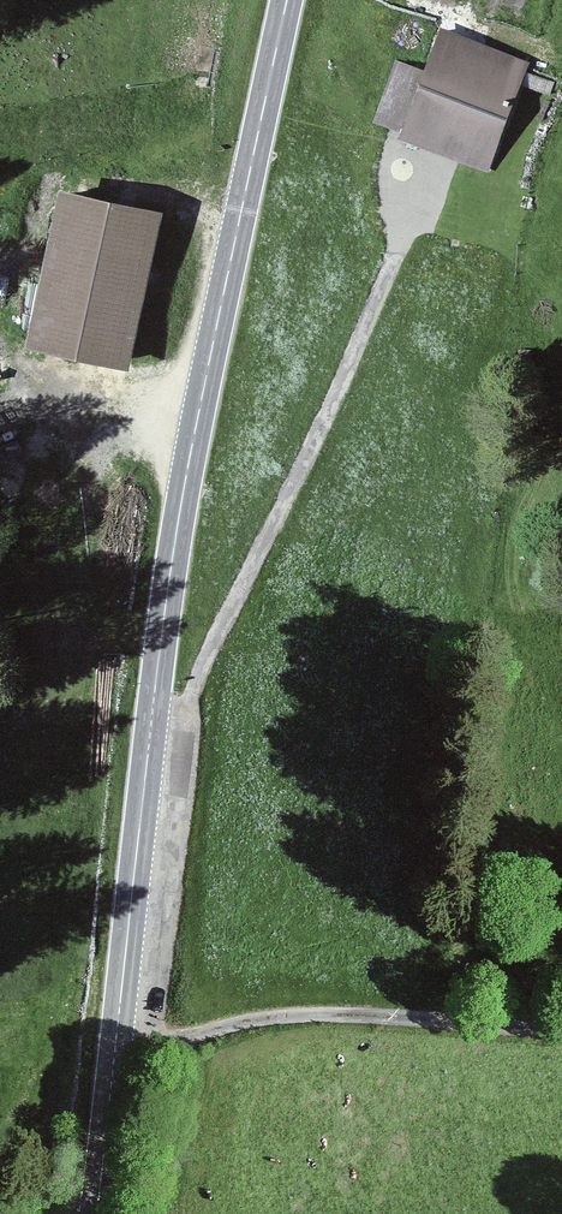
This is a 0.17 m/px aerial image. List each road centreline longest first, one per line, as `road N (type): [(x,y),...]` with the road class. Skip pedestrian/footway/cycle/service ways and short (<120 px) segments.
road 1 (secondary): [(101,1213),(145,779),(187,471),(288,0)]
road 2 (track): [(145,779),(435,190)]
road 3 (track): [(116,1049),(316,1022),(439,1023),(561,1038)]

